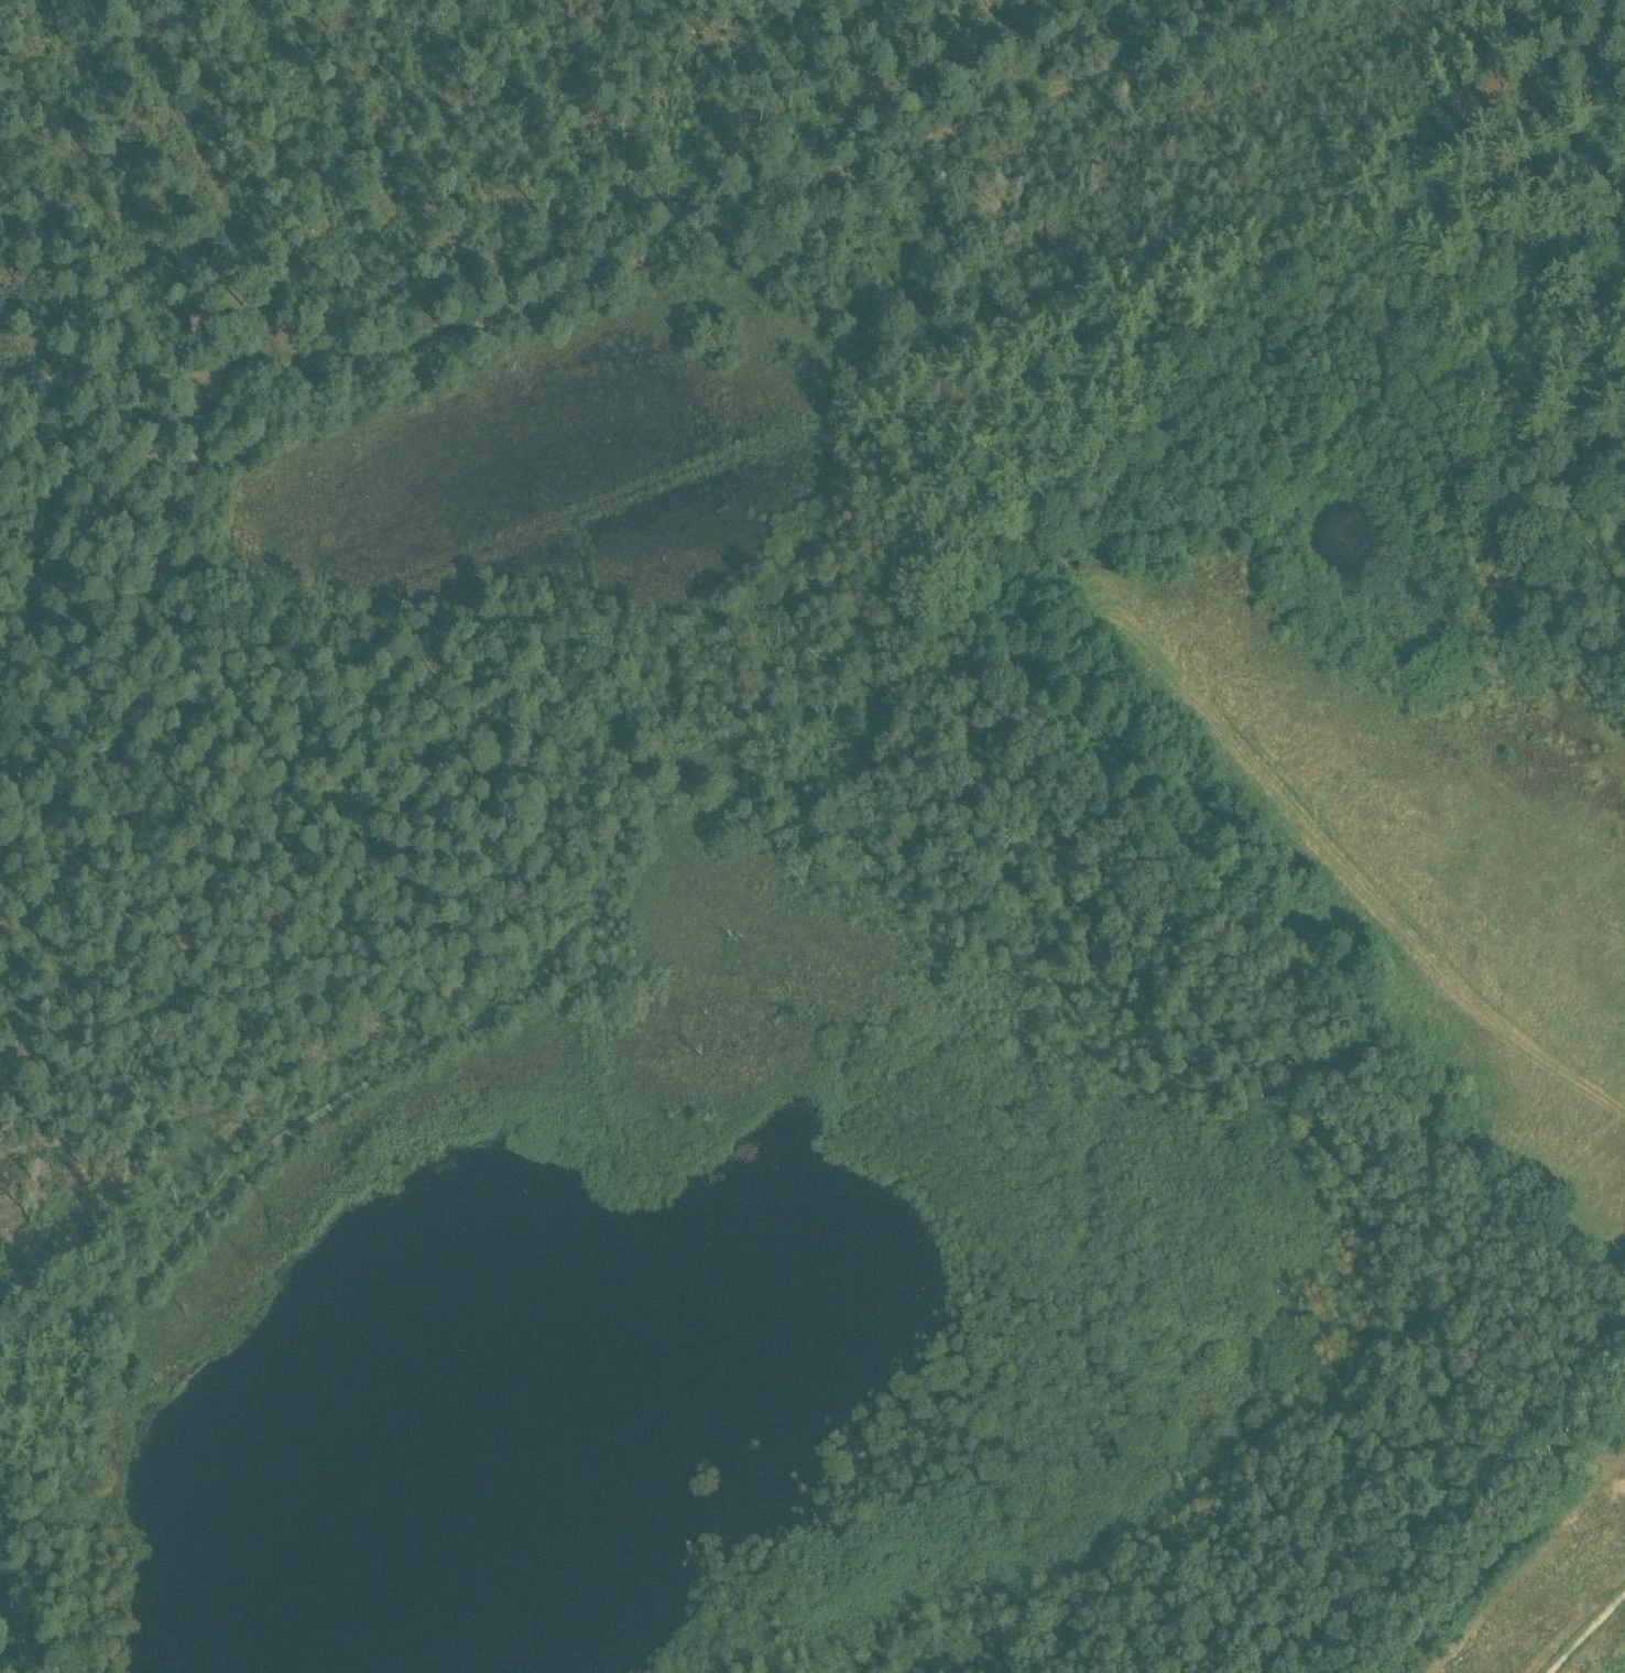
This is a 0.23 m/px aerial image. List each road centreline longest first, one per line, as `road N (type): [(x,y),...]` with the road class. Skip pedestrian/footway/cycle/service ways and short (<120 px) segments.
road 1 (track): [(132,0),(305,368)]

